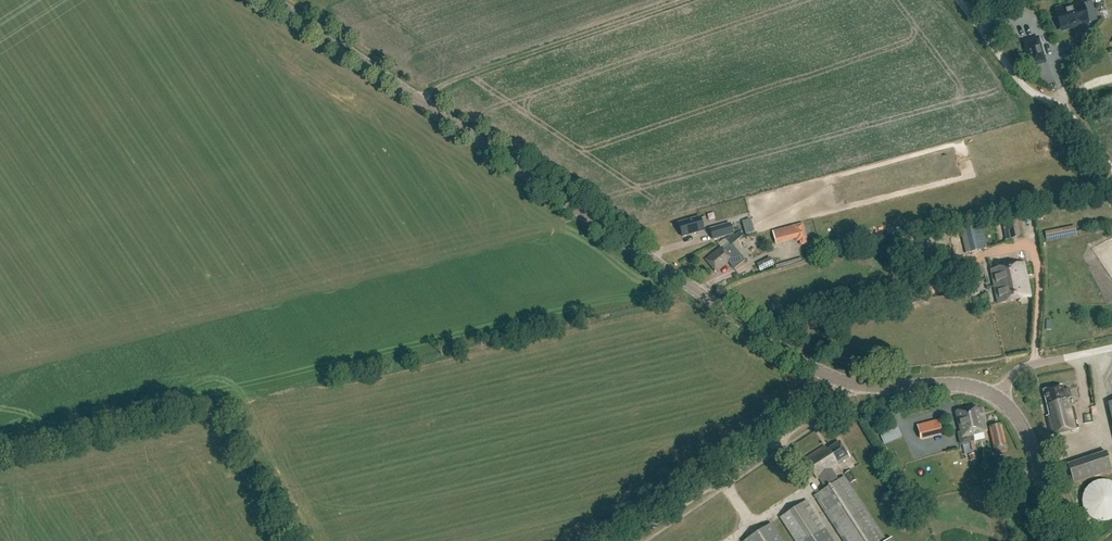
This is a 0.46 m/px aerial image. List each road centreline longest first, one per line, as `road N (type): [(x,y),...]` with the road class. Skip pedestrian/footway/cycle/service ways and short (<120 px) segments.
road 1 (tertiary): [(996,399),(965,385),(861,386),(818,371),(272,0)]
road 2 (track): [(682,0),(456,78),(421,102)]
road 3 (track): [(630,540),(834,399)]
road 4 (residential): [(958,0),(1023,84),(1074,117),(1111,168)]
road 5 (tertiary): [(1068,540),(1033,446),(996,399)]
road 6 (unclassified): [(996,399),(1019,369),(1111,348)]

